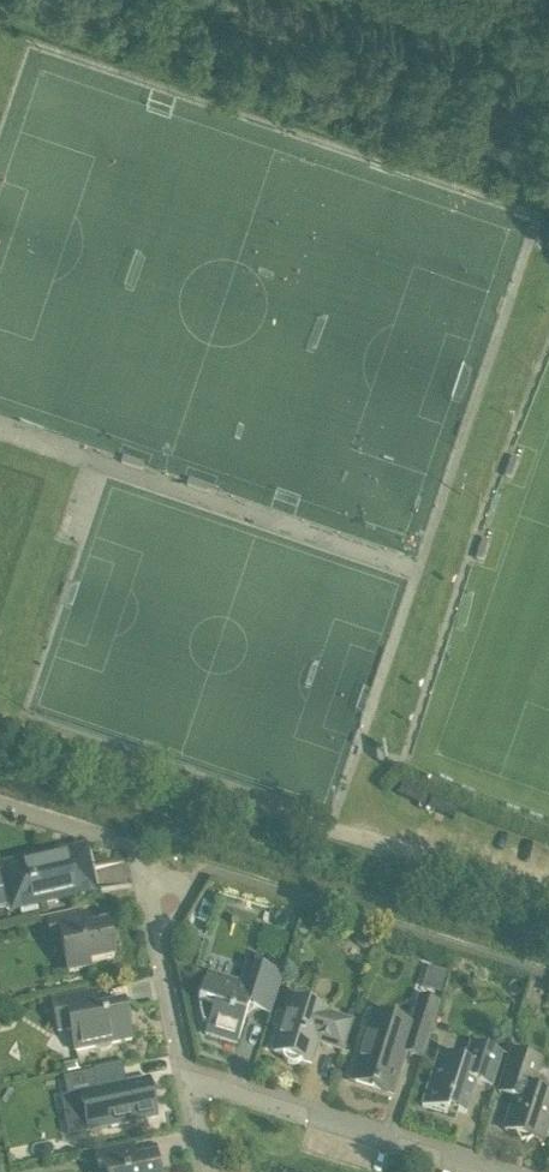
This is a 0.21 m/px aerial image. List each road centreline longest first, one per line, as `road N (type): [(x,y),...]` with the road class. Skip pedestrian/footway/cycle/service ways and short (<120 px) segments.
road 1 (residential): [(187,1077),(496,1171)]
road 2 (residential): [(187,1077),(161,939)]

